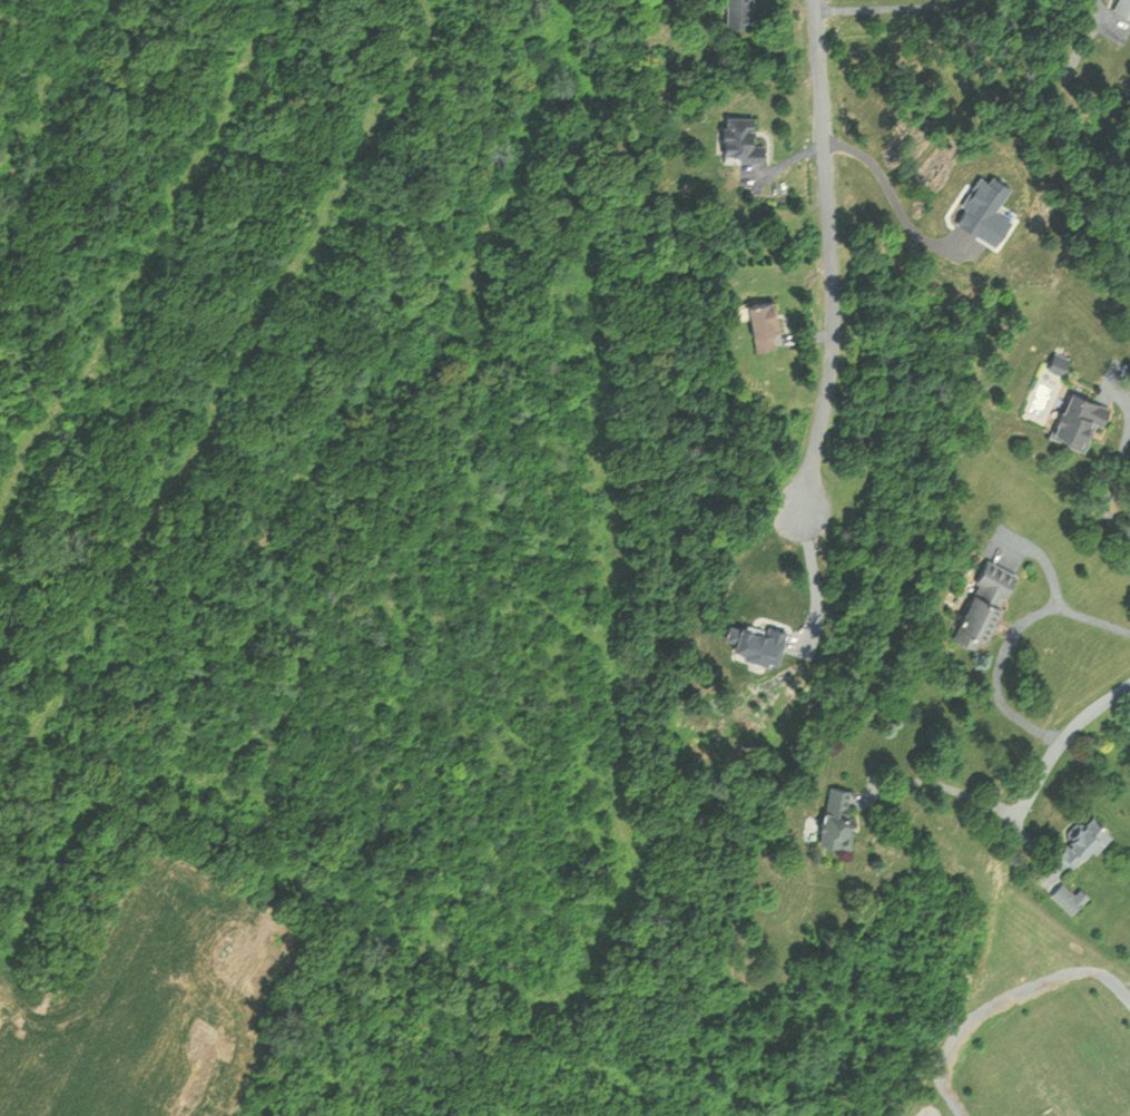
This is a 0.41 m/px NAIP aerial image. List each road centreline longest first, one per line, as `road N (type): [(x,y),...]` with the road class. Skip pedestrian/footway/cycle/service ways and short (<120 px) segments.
road 1 (residential): [(803,510),(834,345),(814,0)]
road 2 (residential): [(1129,682),(1070,730),(1019,811)]

